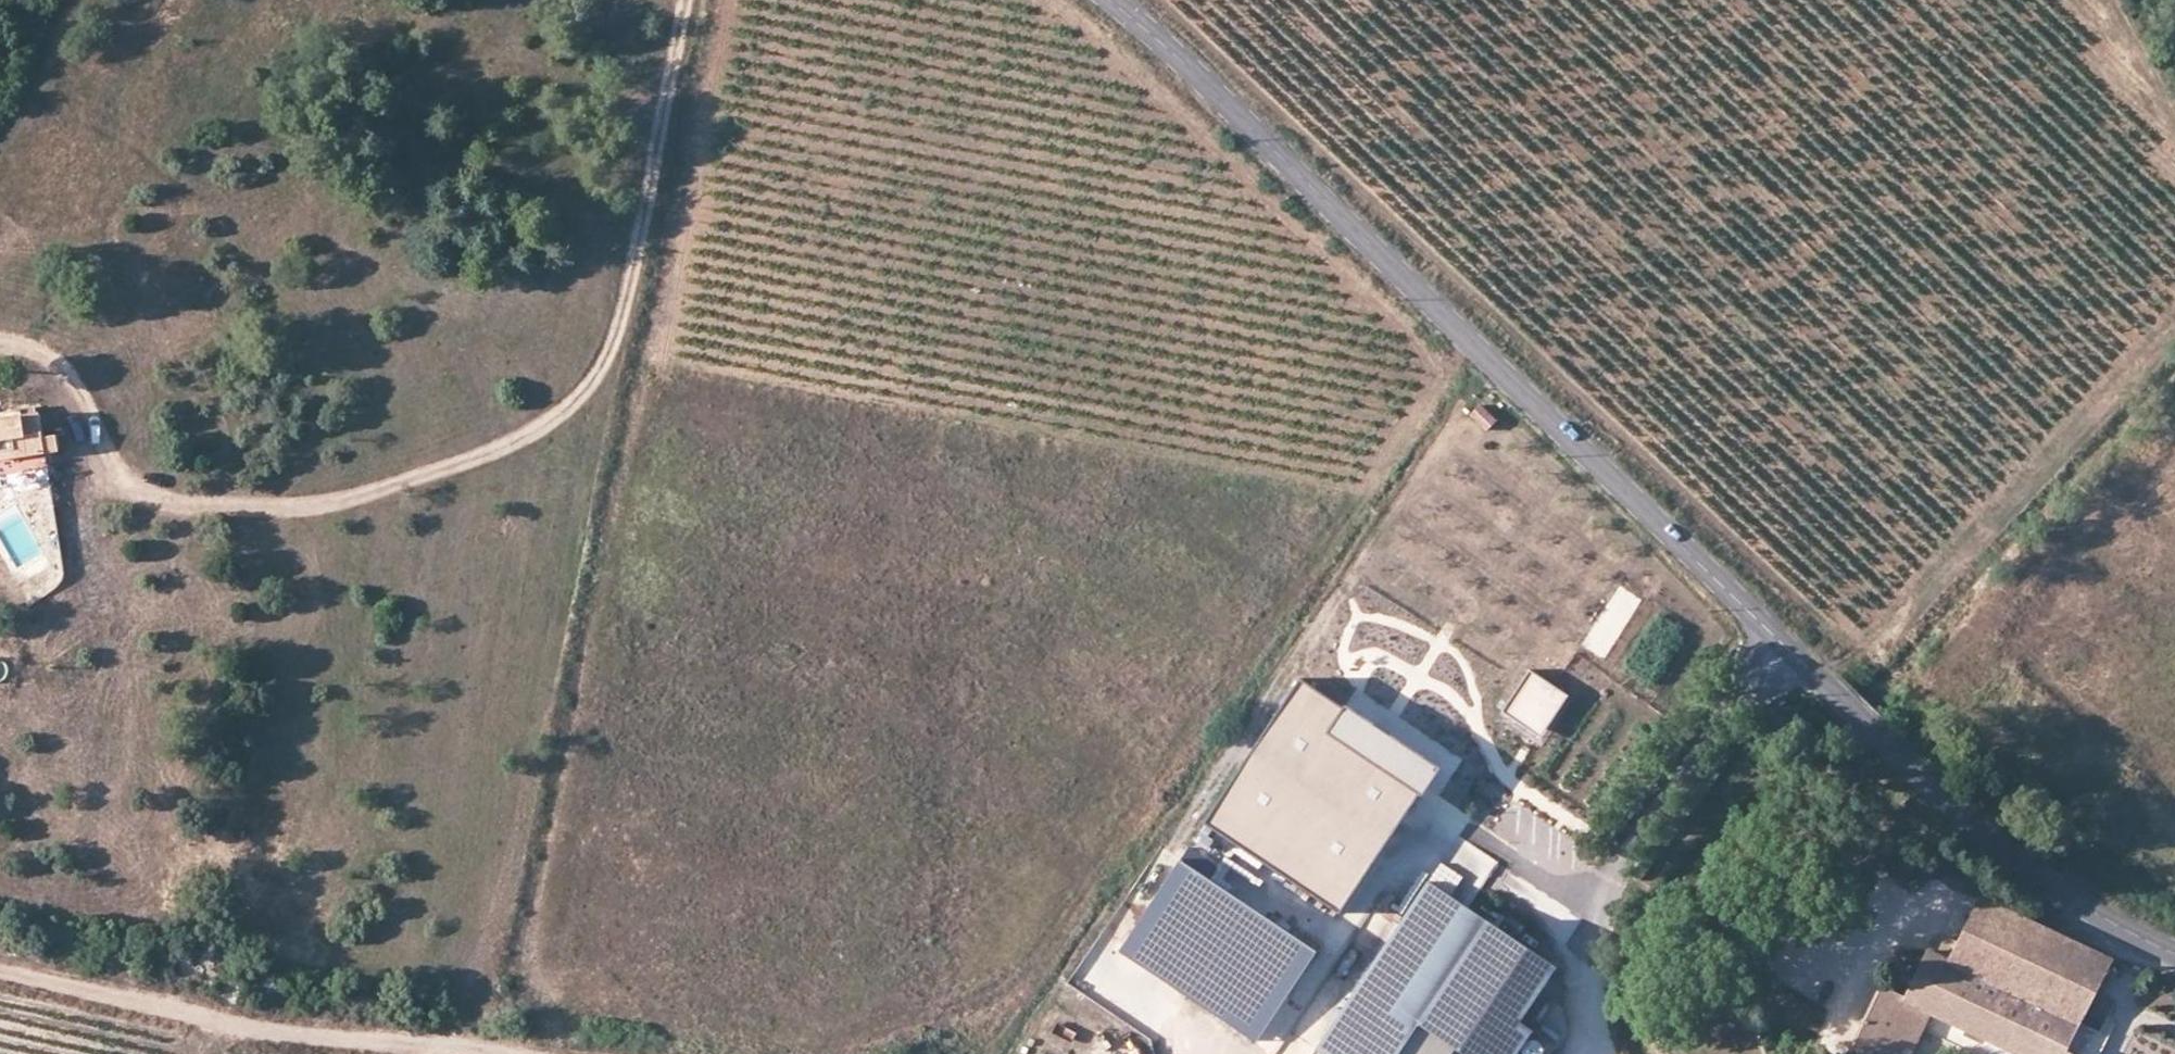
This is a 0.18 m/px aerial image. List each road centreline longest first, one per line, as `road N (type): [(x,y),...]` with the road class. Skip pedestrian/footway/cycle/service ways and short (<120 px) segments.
road 1 (tertiary): [(1105,0),(1194,76),(1975,826),(2057,887),(2174,949)]
road 2 (track): [(0,342),(48,356),(92,405),(100,443),(122,479),(182,506),(294,508),(504,447),(574,399),(603,359),(625,304),(684,0)]
road 3 (track): [(0,979),(227,1031),(495,1053)]

